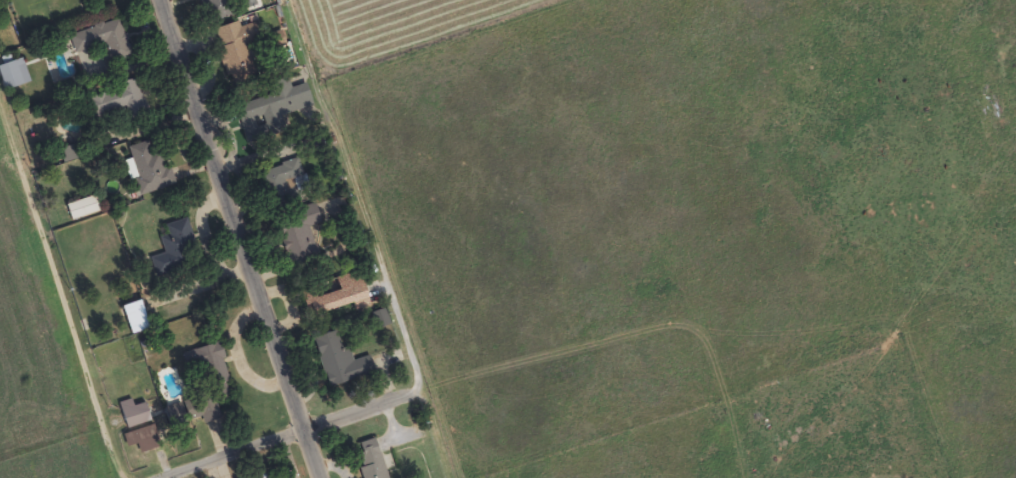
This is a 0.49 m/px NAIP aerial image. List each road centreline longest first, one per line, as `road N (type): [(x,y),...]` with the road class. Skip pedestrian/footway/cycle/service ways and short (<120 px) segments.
road 1 (residential): [(319,477),(160,0)]
road 2 (residential): [(304,431),(164,477)]

